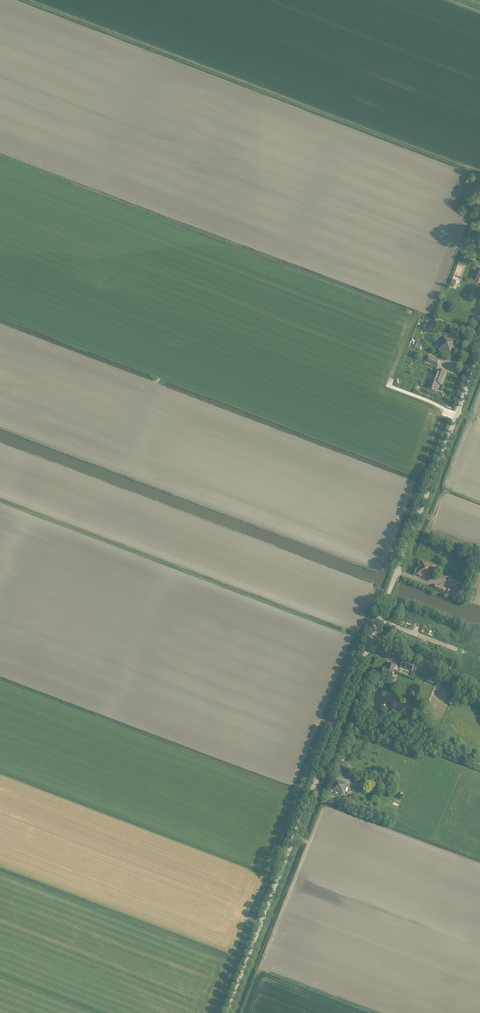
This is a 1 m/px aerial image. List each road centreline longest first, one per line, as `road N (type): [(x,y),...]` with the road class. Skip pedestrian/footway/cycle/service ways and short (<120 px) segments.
road 1 (unclassified): [(226,1012),(479,352)]

